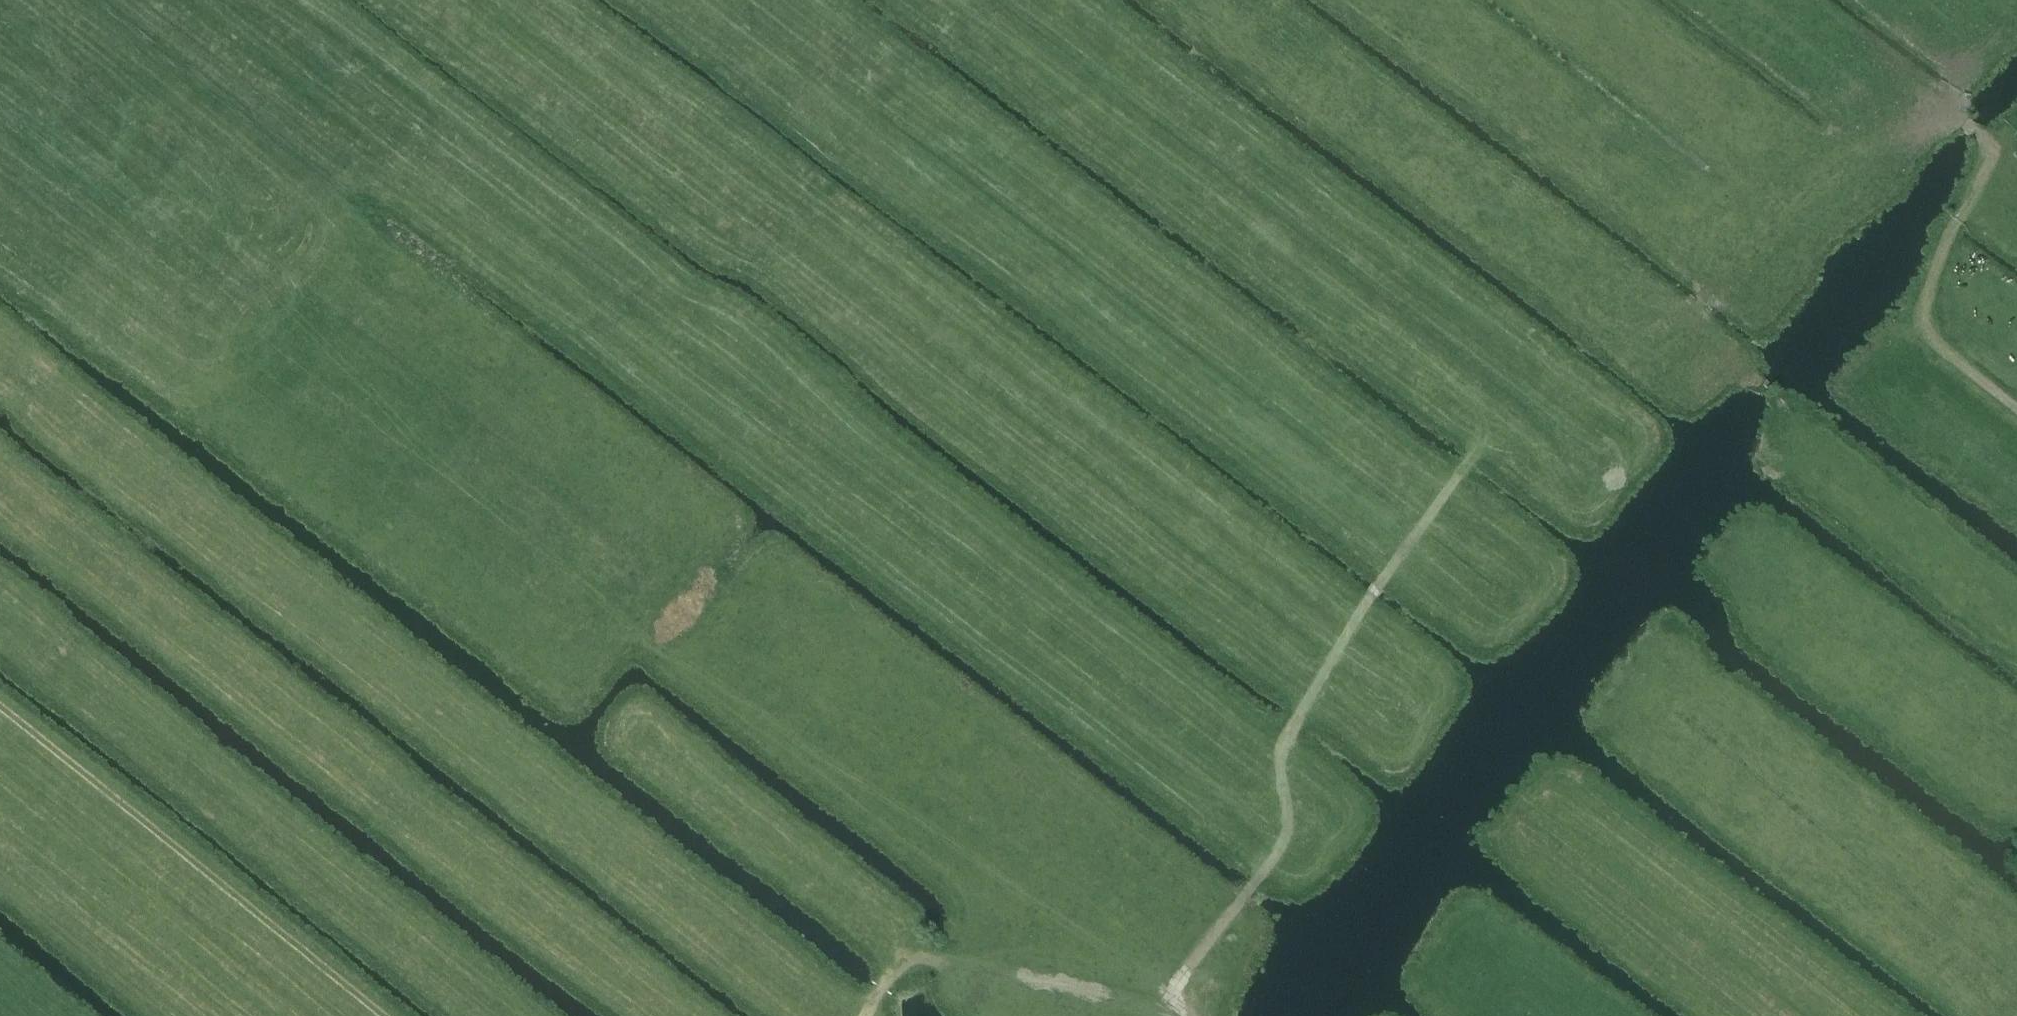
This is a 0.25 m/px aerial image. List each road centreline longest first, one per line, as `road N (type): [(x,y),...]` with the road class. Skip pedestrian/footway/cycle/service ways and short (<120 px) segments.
road 1 (track): [(1491,430),(1370,594),(1274,754),(1288,832),(1270,869),(1172,996),(1185,1015)]
road 2 (track): [(2016,408),(1938,347),(1924,319),(1928,289),(1965,209),(2016,124)]

